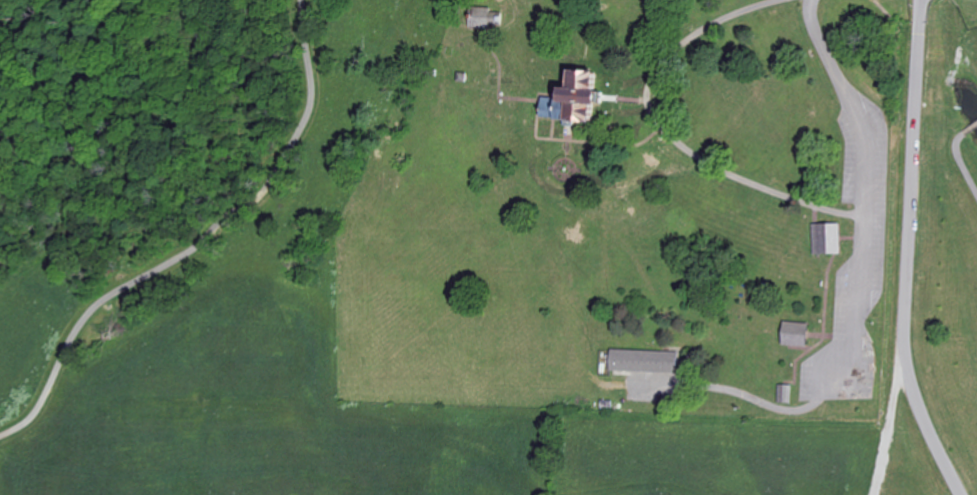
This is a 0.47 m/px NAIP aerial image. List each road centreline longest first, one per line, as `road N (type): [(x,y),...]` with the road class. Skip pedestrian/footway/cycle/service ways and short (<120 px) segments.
road 1 (residential): [(817,0),(825,39),(861,95),(875,137),(874,219),(853,379)]
road 2 (residential): [(903,360),(922,0)]

